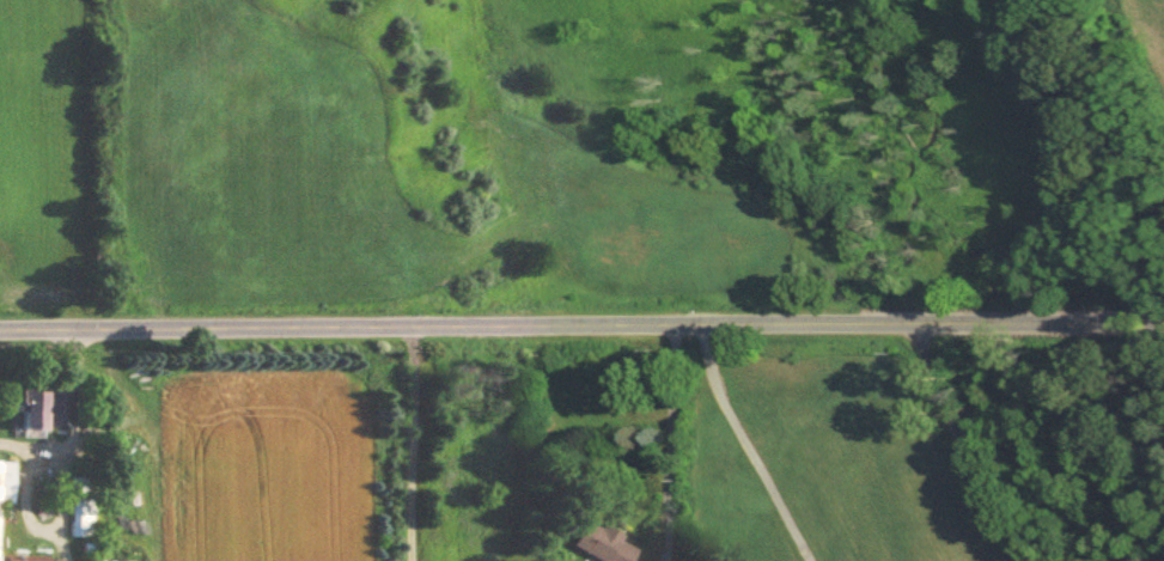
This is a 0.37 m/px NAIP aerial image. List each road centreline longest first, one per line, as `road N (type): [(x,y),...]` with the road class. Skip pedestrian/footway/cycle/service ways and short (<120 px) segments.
road 1 (tertiary): [(0,328),(1163,319)]

